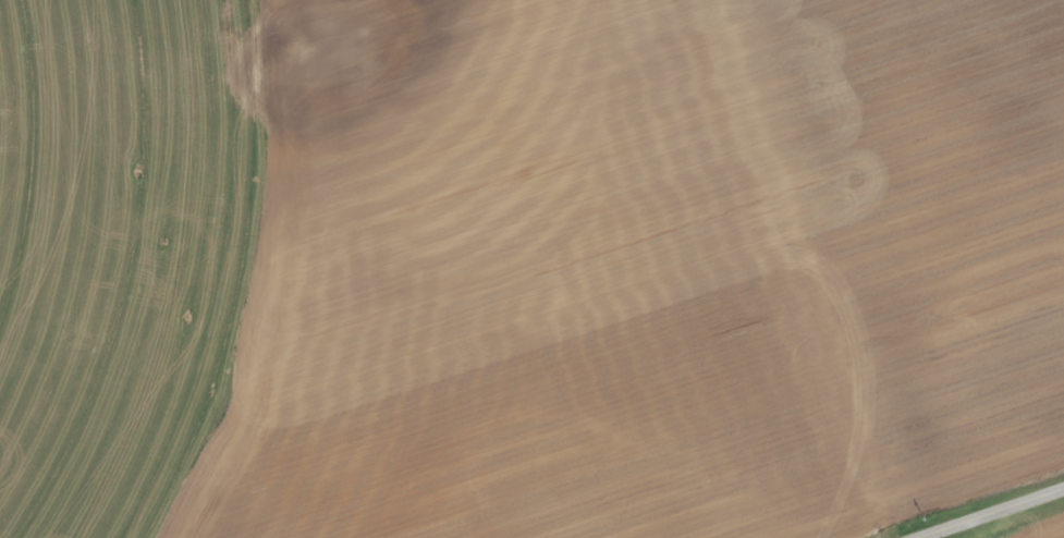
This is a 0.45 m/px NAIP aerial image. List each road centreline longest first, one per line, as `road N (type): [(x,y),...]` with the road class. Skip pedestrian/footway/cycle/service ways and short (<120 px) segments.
road 1 (residential): [(899,537),(784,228),(714,0)]
road 2 (secondary): [(917,537),(1063,488)]

